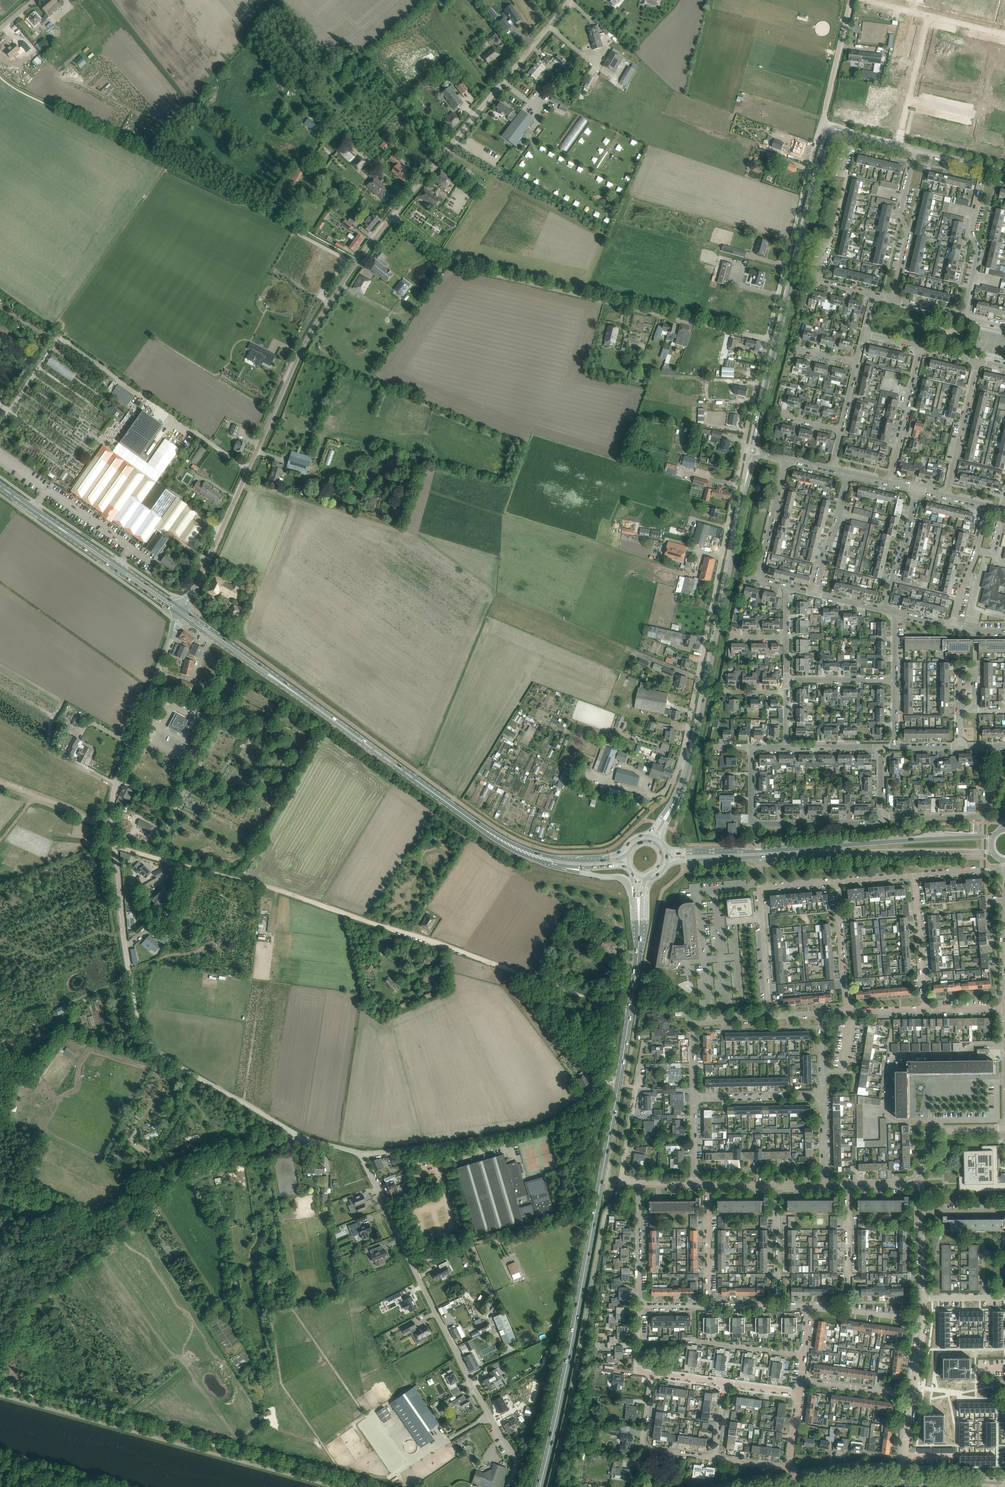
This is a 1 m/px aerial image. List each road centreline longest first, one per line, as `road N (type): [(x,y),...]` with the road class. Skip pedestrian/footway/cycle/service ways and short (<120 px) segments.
road 1 (track): [(114,843),(270,887),(624,1010)]
road 2 (unclassified): [(184,610),(302,346),(393,216)]
road 3 (primary): [(540,1486),(619,1082)]
road 4 (residential): [(769,339),(460,267),(393,216)]
road 5 (track): [(364,1486),(0,1386)]
road 6 (residential): [(507,1486),(516,1461),(360,1153)]
road 7 (unclassified): [(128,968),(113,791),(181,616)]
road 8 (secondary): [(667,864),(993,853)]
road 9 (track): [(297,1136),(166,1172),(0,1250)]
road 10 (primary): [(538,857),(487,831),(275,679)]
road 11 (tertiary): [(690,758),(752,450)]
road 12 (residential): [(682,756),(744,448)]
road 13 (secondary): [(994,835),(687,853)]
road 14 (unclassified): [(393,216),(570,0)]
road 15 (residential): [(360,1153),(542,1127),(613,1082)]
road 16 (track): [(297,1136),(151,1049),(138,1025),(128,968)]
road 17 (residential): [(769,339),(822,122)]
road 18 (tertiary): [(777,341),(832,129)]
road 19 (residential): [(837,882),(763,888),(770,1017)]
road 20 (residential): [(881,817),(985,816),(986,746)]
road 21 (primary): [(619,1082),(639,916)]
road 22 (residential): [(695,1098),(693,1022),(770,1017)]
road 23 (residential): [(893,299),(916,149)]
road 24 (residential): [(964,316),(986,167)]
road 25 (primary): [(60,529),(181,616)]
road 26 (primary): [(184,610),(60,529)]
road 27 (residential): [(716,1457),(644,1444),(651,1373)]
road 28 (residential): [(621,1181),(644,1040)]
road 29 (residential): [(889,483),(921,348)]
road 30 (residential): [(947,496),(978,361)]
road 31 (residential): [(914,875),(924,1009)]
road 32 (residential): [(929,16),(898,145)]
road 33 (residential): [(848,1011),(837,882)]
road 34 (residential): [(755,824),(873,824),(881,817)]
road 35 (residential): [(695,1098),(822,1095)]
road 36 (residential): [(953,626),(987,505)]
road 37 (unclassified): [(822,122),(851,0)]
road 38 (residential): [(846,1310),(848,1185)]
road 39 (residential): [(815,593),(849,473)]
road 40 (residential): [(884,610),(917,490)]
road 41 (residential): [(758,580),(787,459)]
road 42 (residential): [(918,1181),(935,1129),(1004,1128)]
road 43 (residential): [(639,1305),(640,1182)]
road 44 (residential): [(709,1306),(707,1185)]
road 45 (track): [(0,785),(111,830)]

